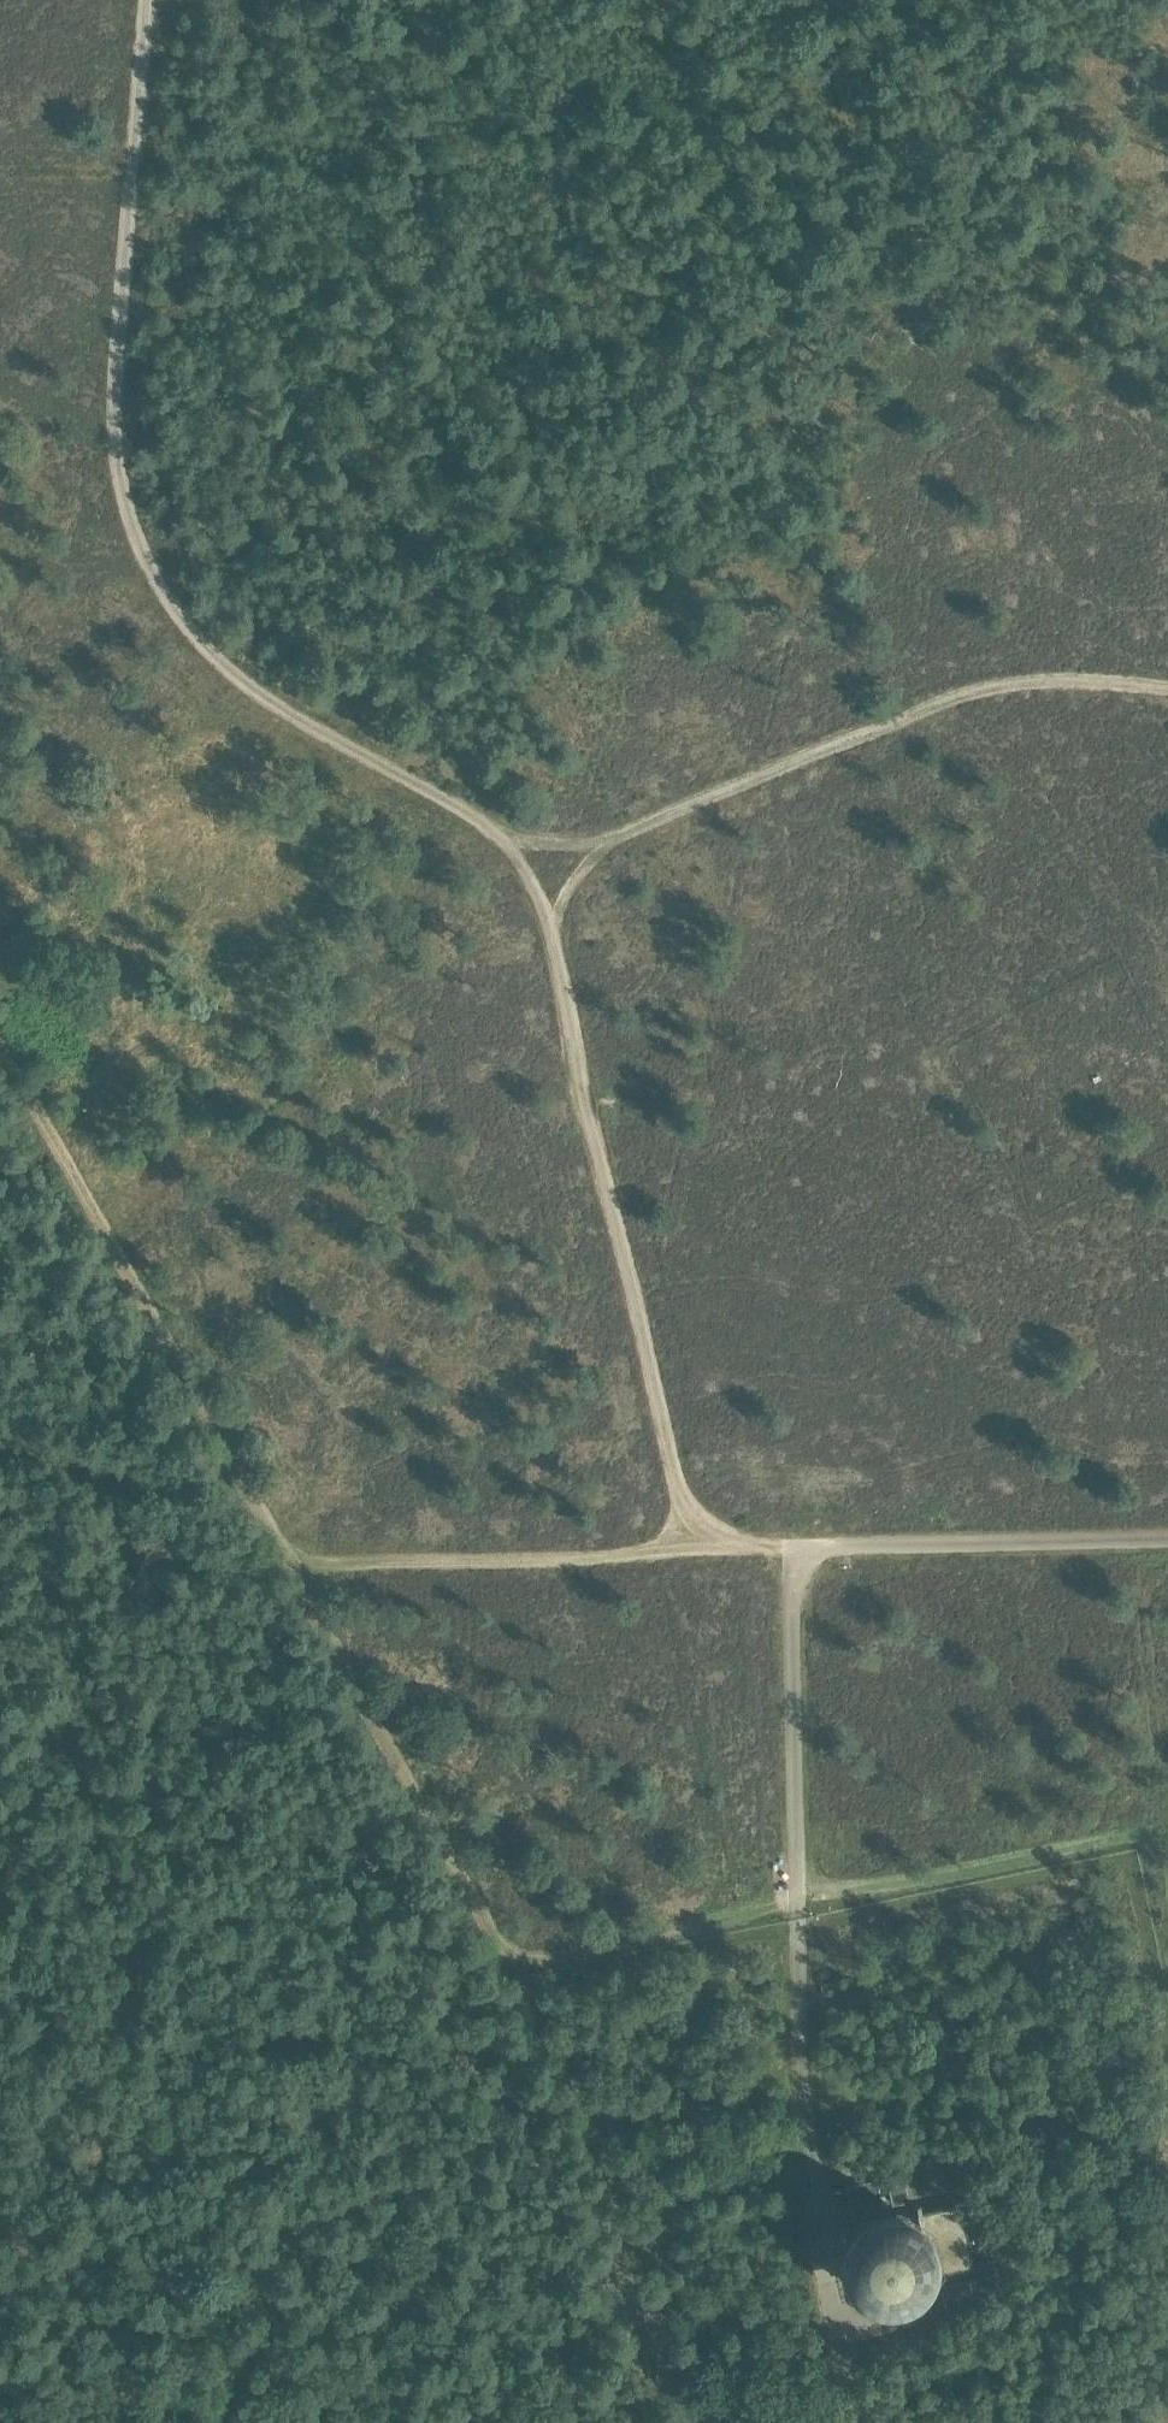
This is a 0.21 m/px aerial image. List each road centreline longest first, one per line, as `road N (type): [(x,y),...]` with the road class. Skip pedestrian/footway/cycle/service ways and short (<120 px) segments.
road 1 (track): [(288,1564),(497,1937),(522,1956),(546,1960),(798,1900),(1125,1838),(1156,1843),(1167,1865)]
road 2 (track): [(575,2422),(549,2184),(492,2075),(459,2060),(335,2040),(114,2045),(0,1992)]
road 3 (track): [(549,932),(584,871),(626,836),(837,741),(999,686),(1085,682),(1167,690)]

